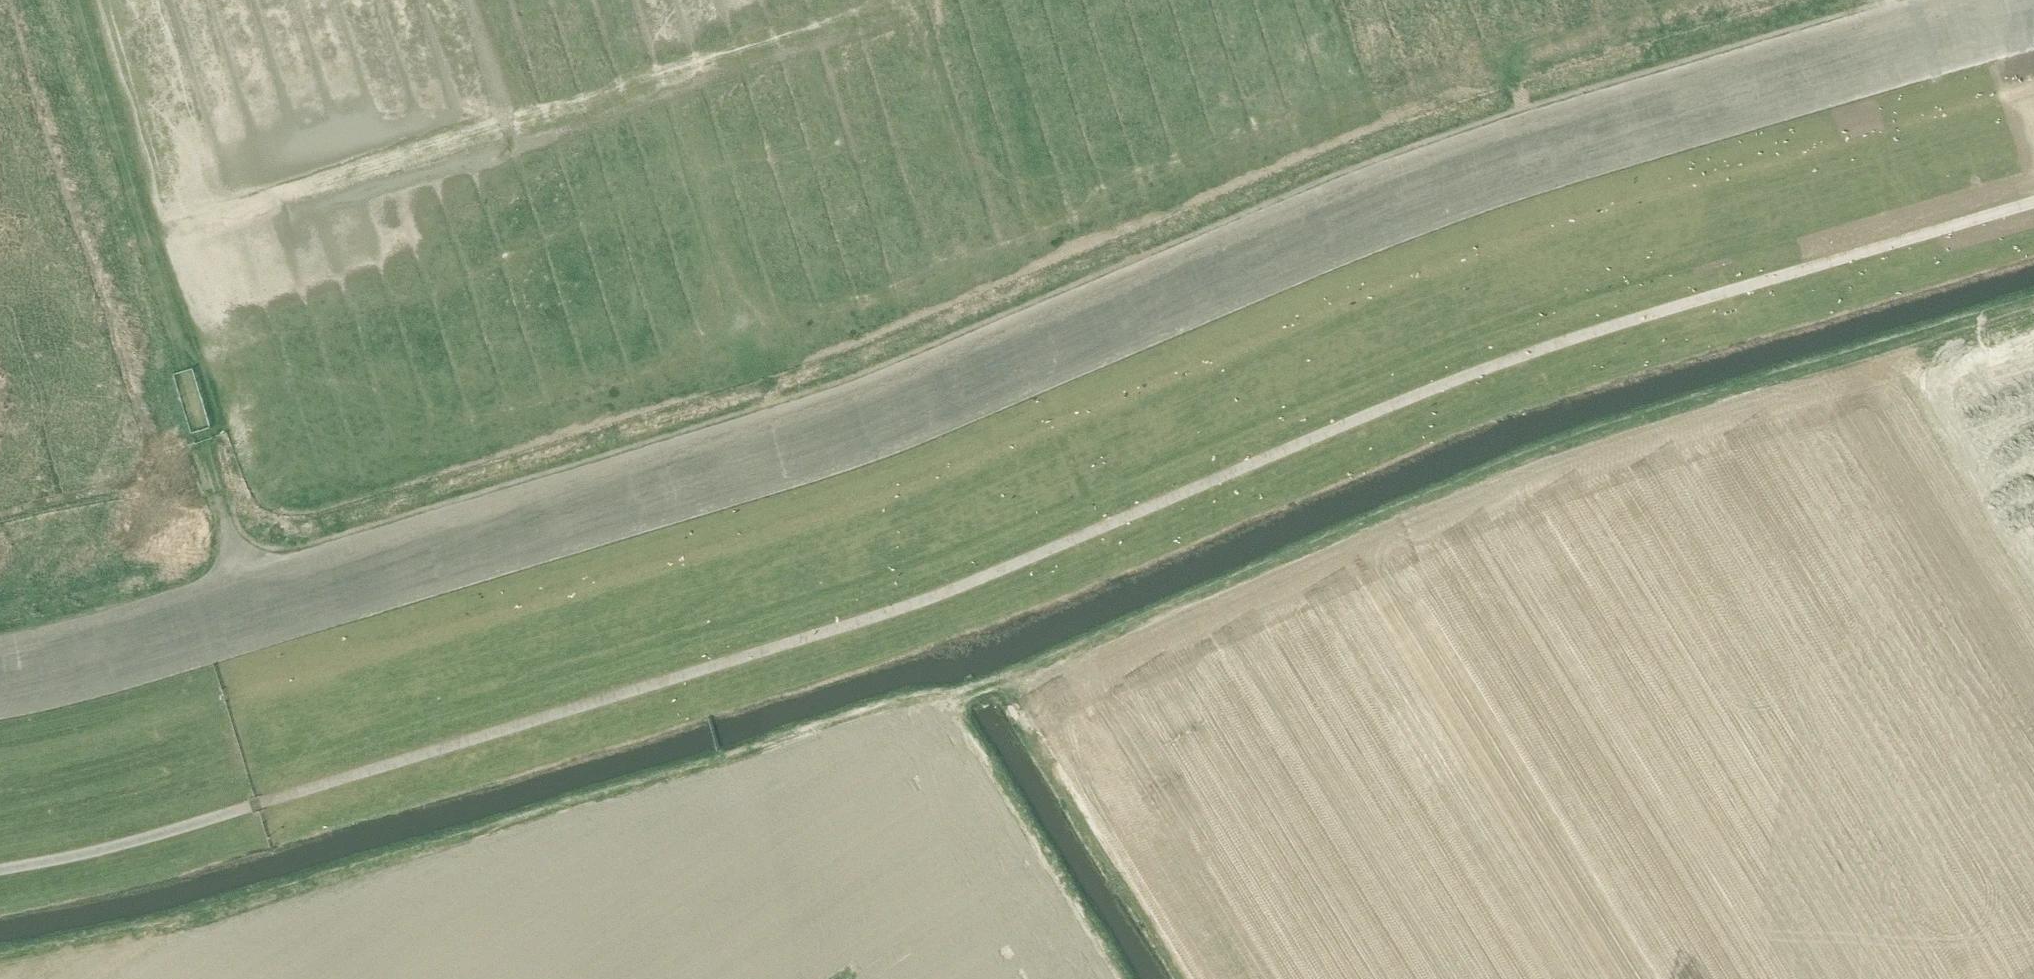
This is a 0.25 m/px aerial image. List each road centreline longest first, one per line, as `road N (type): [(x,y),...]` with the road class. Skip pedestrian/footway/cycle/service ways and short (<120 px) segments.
road 1 (track): [(66,0),(200,443)]

